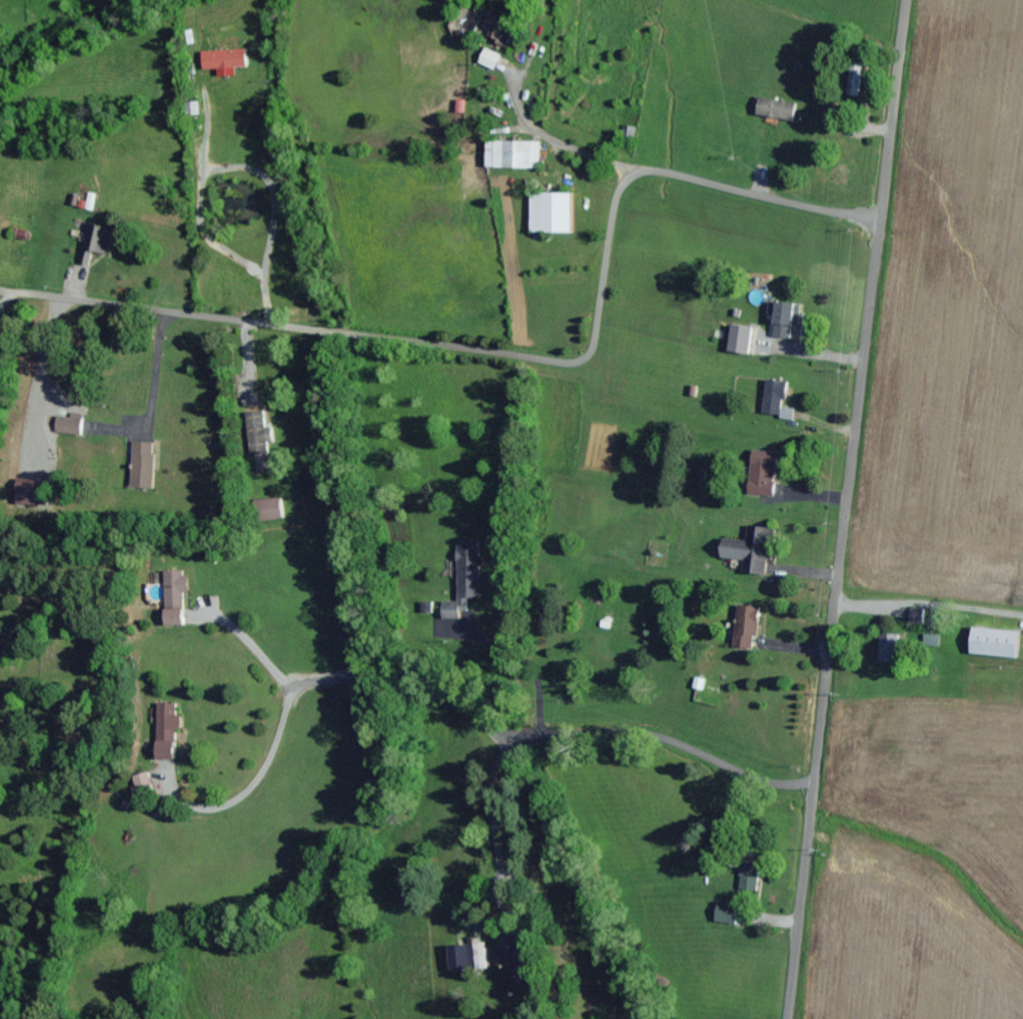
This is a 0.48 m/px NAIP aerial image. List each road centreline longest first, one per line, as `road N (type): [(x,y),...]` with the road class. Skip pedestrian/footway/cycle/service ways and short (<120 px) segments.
road 1 (residential): [(881,223),(661,173),(634,179),(618,201),(593,349),(572,364),(0,293)]
road 2 (residential): [(788,1018),(906,0)]
road 3 (residential): [(812,788),(761,783),(640,736),(545,739),(514,748)]

